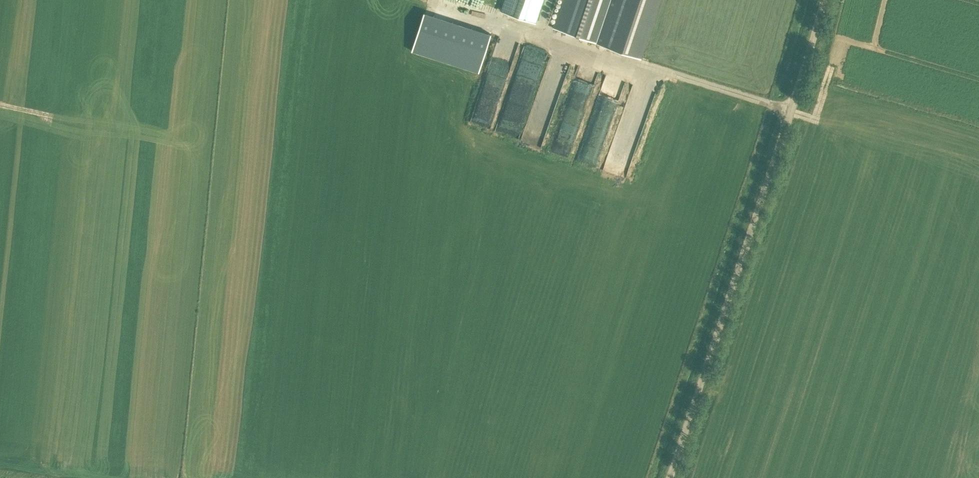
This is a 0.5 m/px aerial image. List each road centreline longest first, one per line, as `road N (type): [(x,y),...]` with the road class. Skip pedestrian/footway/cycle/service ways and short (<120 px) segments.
road 1 (unclassified): [(669,477),(824,0)]

